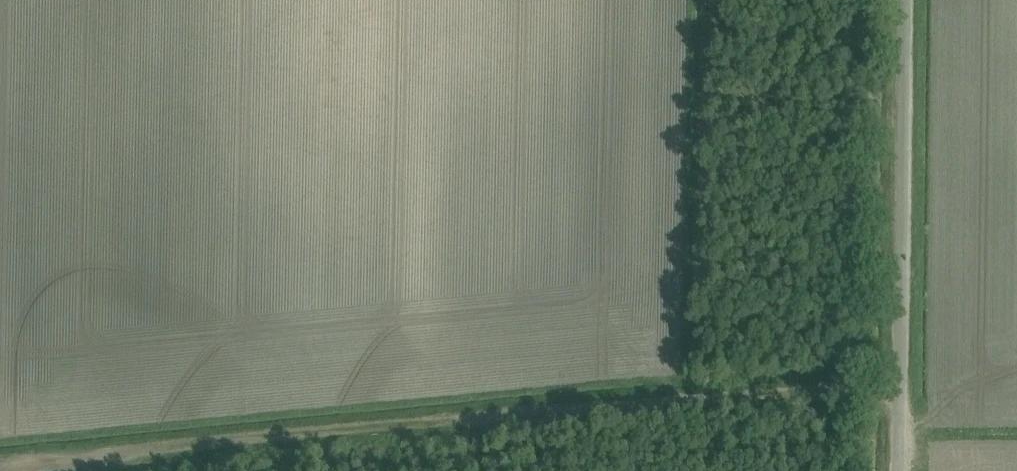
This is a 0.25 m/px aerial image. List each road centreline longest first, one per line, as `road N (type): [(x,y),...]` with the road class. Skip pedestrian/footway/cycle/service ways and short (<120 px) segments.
road 1 (unclassified): [(898,470),(904,0)]

